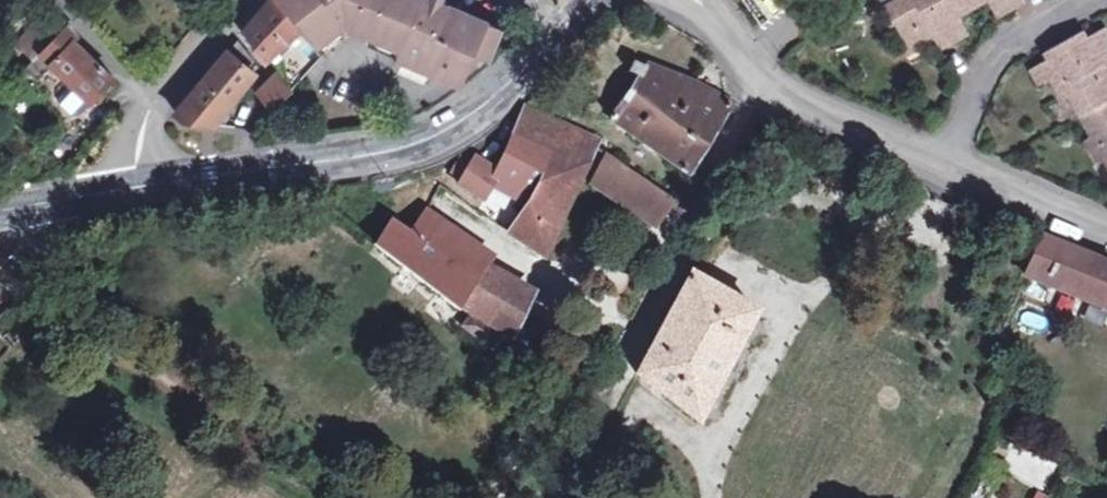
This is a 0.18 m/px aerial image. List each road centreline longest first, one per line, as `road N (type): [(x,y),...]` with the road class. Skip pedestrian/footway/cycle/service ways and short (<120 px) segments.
road 1 (secondary): [(91,200),(424,141),(464,124),(568,28)]
road 2 (residential): [(717,18),(753,68),(805,101),(936,160)]
road 3 (residential): [(936,160),(994,56),(1078,0)]
road 4 (residential): [(936,160),(1106,230)]
road 5 (unclassified): [(151,115),(248,0)]
road 6 (residential): [(59,0),(151,115)]
road 7 (unclassified): [(0,278),(91,200)]

